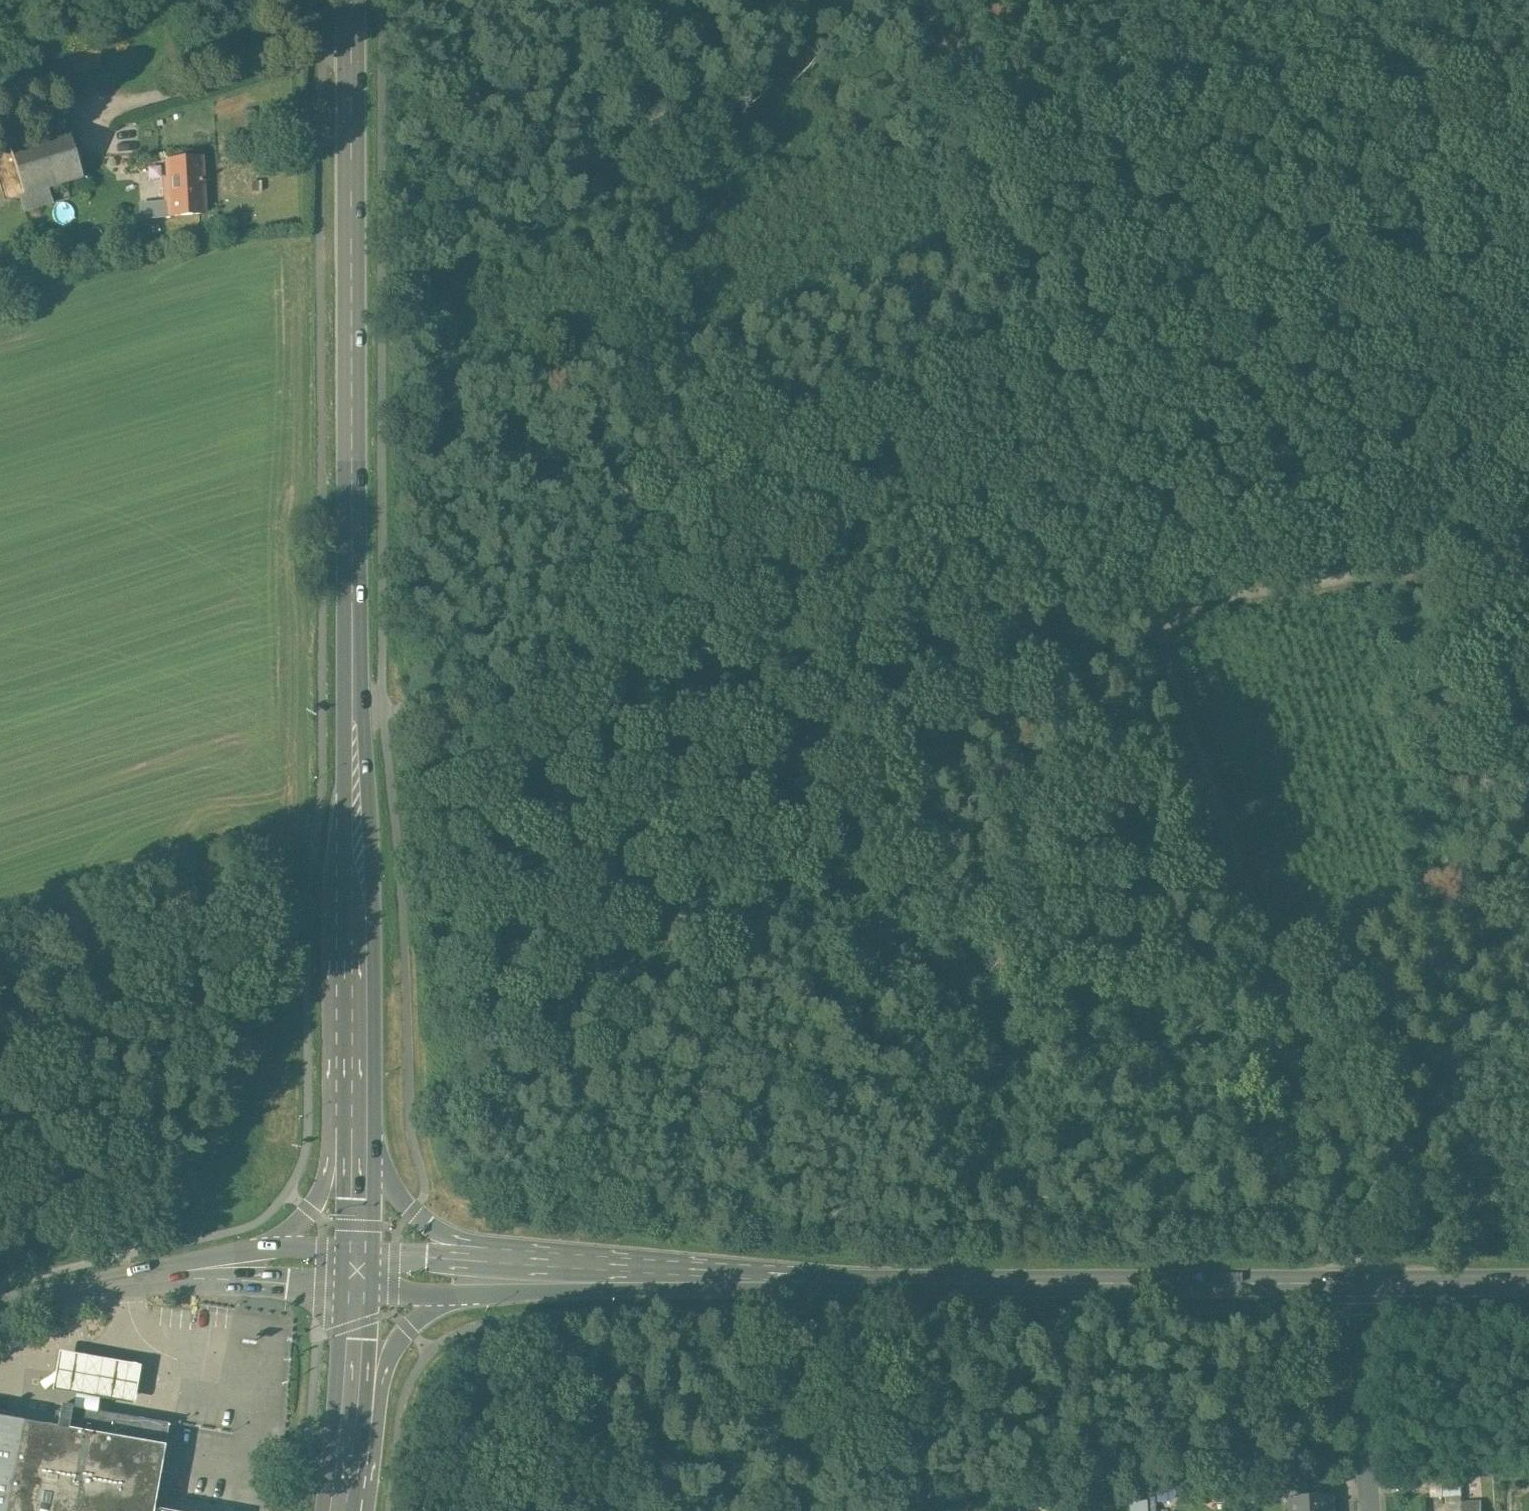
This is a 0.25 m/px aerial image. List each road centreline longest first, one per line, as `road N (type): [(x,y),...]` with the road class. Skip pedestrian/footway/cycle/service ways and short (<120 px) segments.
road 1 (track): [(945,0),(1361,1172),(1361,1283)]
road 2 (primary): [(353,1144),(357,0)]
road 3 (secondary): [(474,1261),(715,1279),(1361,1283)]
road 4 (track): [(983,102),(1357,69),(1528,38)]
road 5 (track): [(1528,546),(1432,555),(1161,613)]
road 6 (unclassified): [(271,1260),(128,1275),(0,1304)]
road 7 (residential): [(1361,1283),(1372,1510)]
road 8 (primary): [(349,1393),(474,1261)]
road 9 (primary): [(474,1261),(413,1212),(353,1144)]
road 10 (secondary): [(1361,1283),(1528,1281)]
road 11 (primary): [(353,1144),(271,1260)]
road 12 (primary): [(349,1393),(352,1255)]
road 13 (secondary): [(352,1255),(474,1261)]

